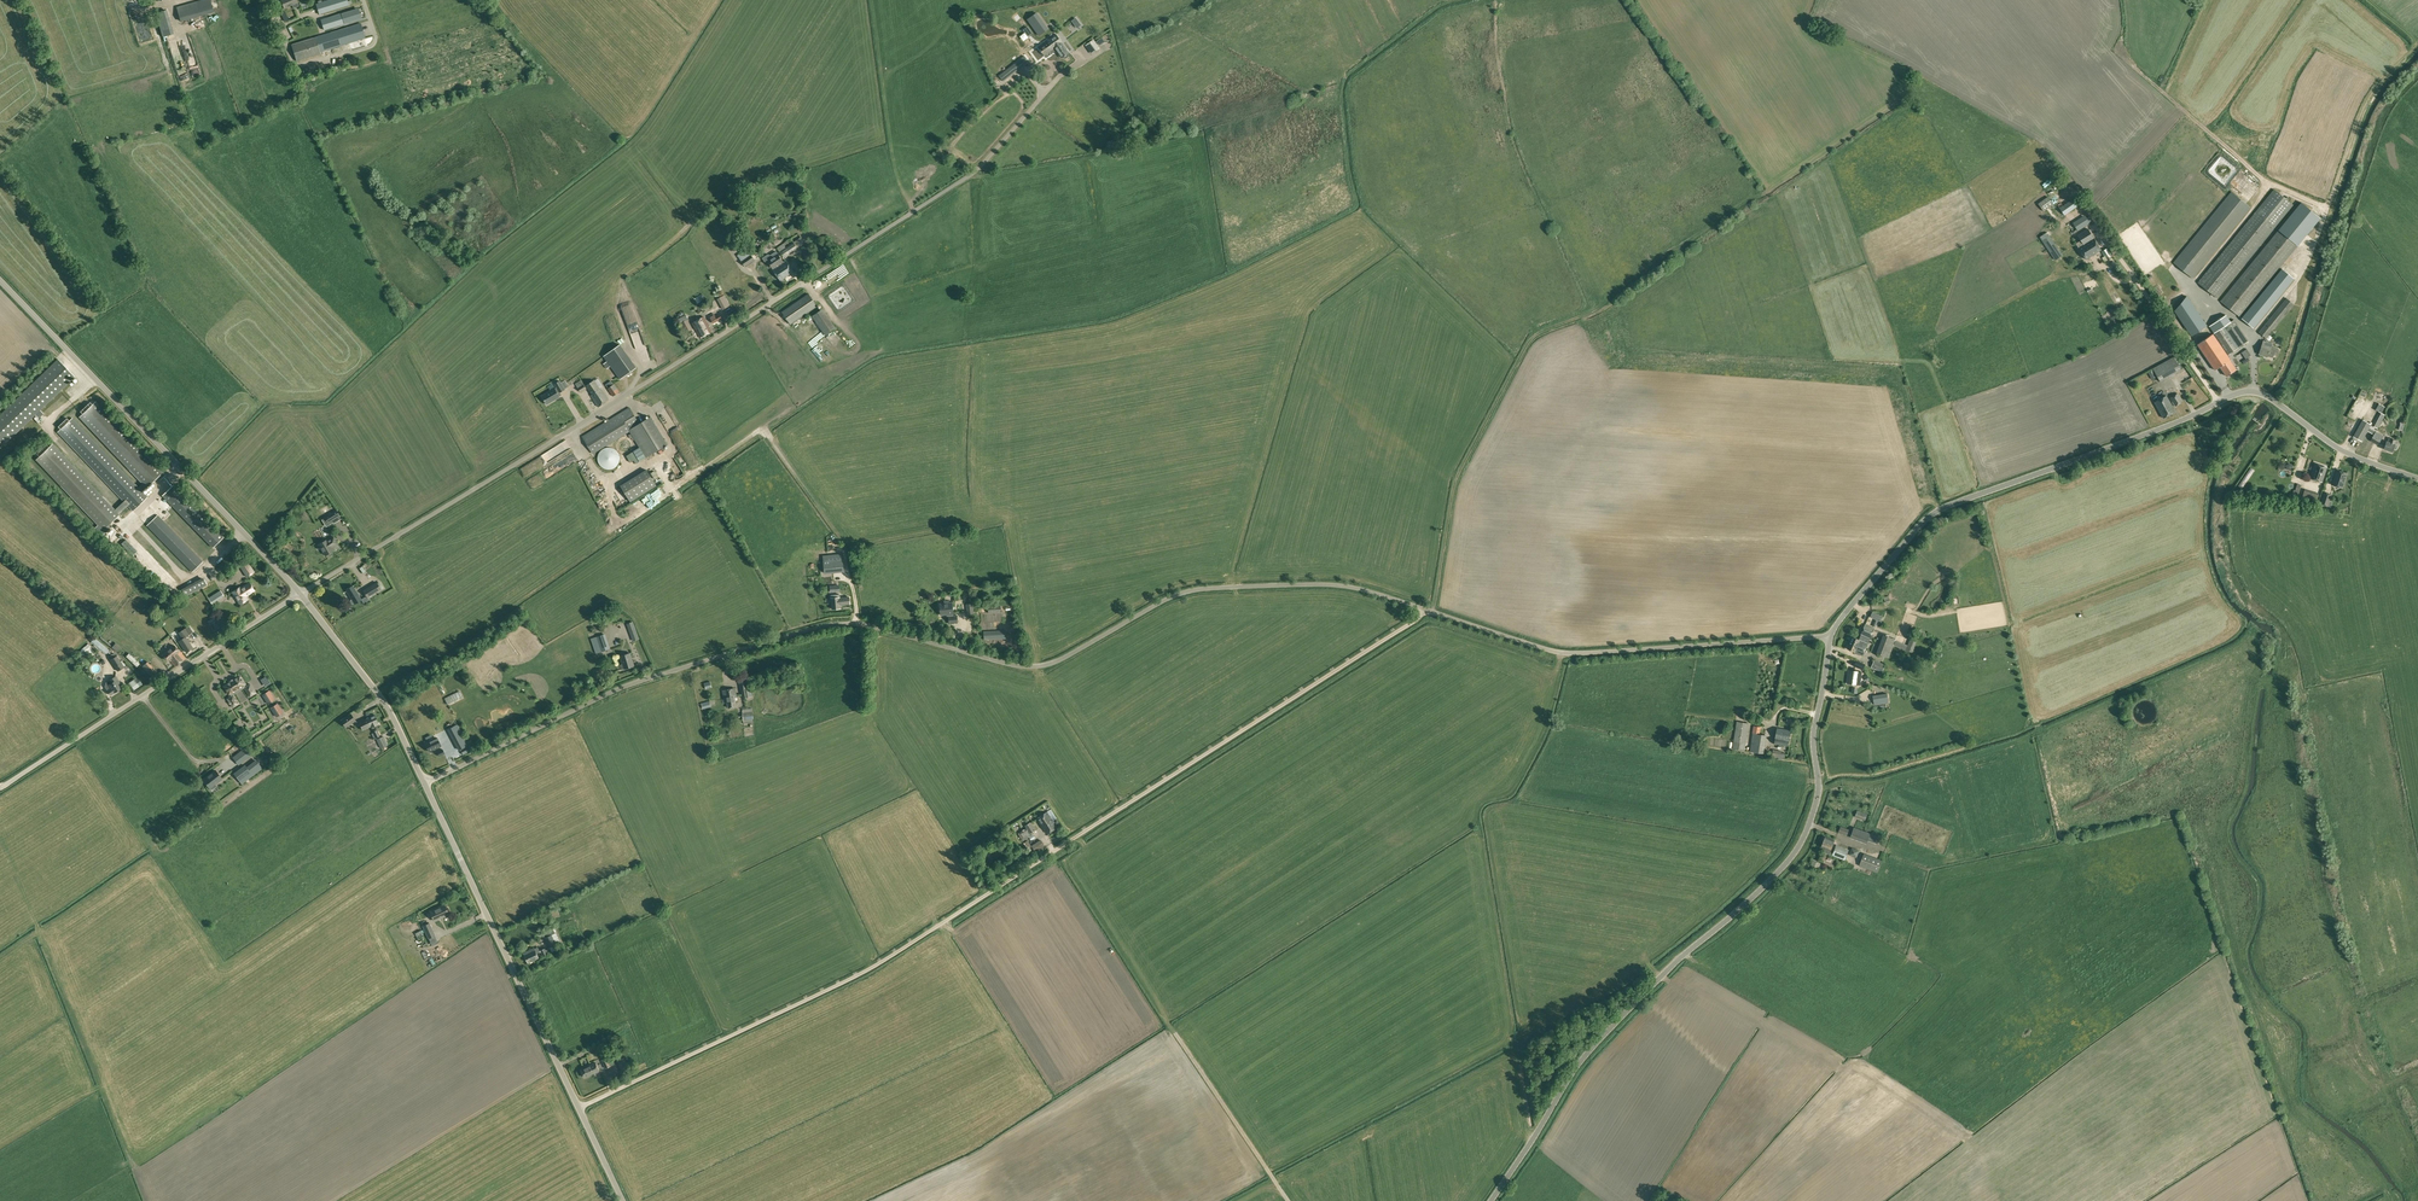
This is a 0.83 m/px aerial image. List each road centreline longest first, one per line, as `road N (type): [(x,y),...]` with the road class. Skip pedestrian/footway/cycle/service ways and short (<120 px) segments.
road 1 (unclassified): [(424,783),(625,686),(831,624),(871,626),(1033,667),(1179,594),(1314,584),(1364,590),(1564,653),(1831,636)]
road 2 (track): [(579,1108),(864,971),(1431,611),(1453,489),(1527,345),(1591,312)]
road 3 (track): [(2391,1200),(2295,1117),(2239,962),(2253,888),(2220,836),(2236,794),(2253,692),(2275,679),(2285,641),(2235,576),(2224,496),(2287,403),(2307,358)]
road 4 (unclassified): [(300,593),(958,187),(1052,84),(1087,57)]
road 5 (unclassified): [(1831,636),(1939,510),(2240,392),(2267,396),(2344,452),(2417,478)]
road 6 (unclassified): [(1491,1200),(1593,1047),(1801,843),(1817,796),(1814,733),(1831,636)]
road 7 (unclassified): [(622,1200),(424,783)]
road 8 (unclassified): [(300,593),(0,280)]
road 9 (unclassified): [(0,783),(300,593)]
road 10 (track): [(864,971),(992,1163)]
road 11 (unclassified): [(424,783),(382,699),(300,593)]

